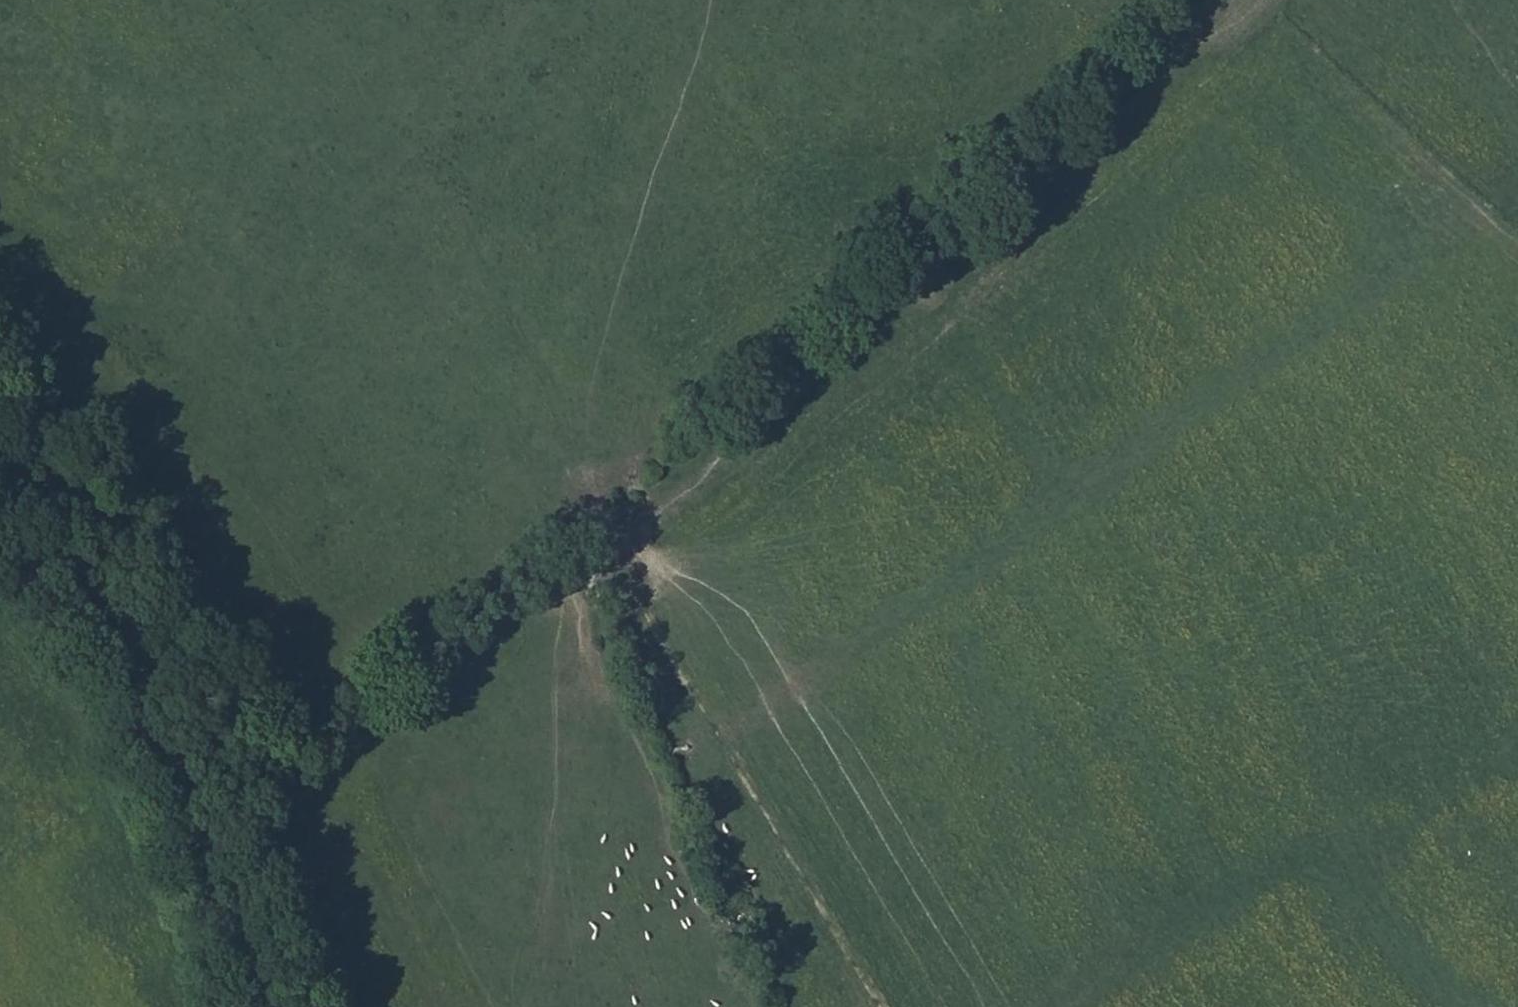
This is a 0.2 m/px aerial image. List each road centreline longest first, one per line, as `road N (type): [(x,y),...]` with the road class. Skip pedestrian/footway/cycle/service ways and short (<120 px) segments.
road 1 (track): [(0,343),(32,377),(162,578),(143,616),(153,722),(274,1006)]

